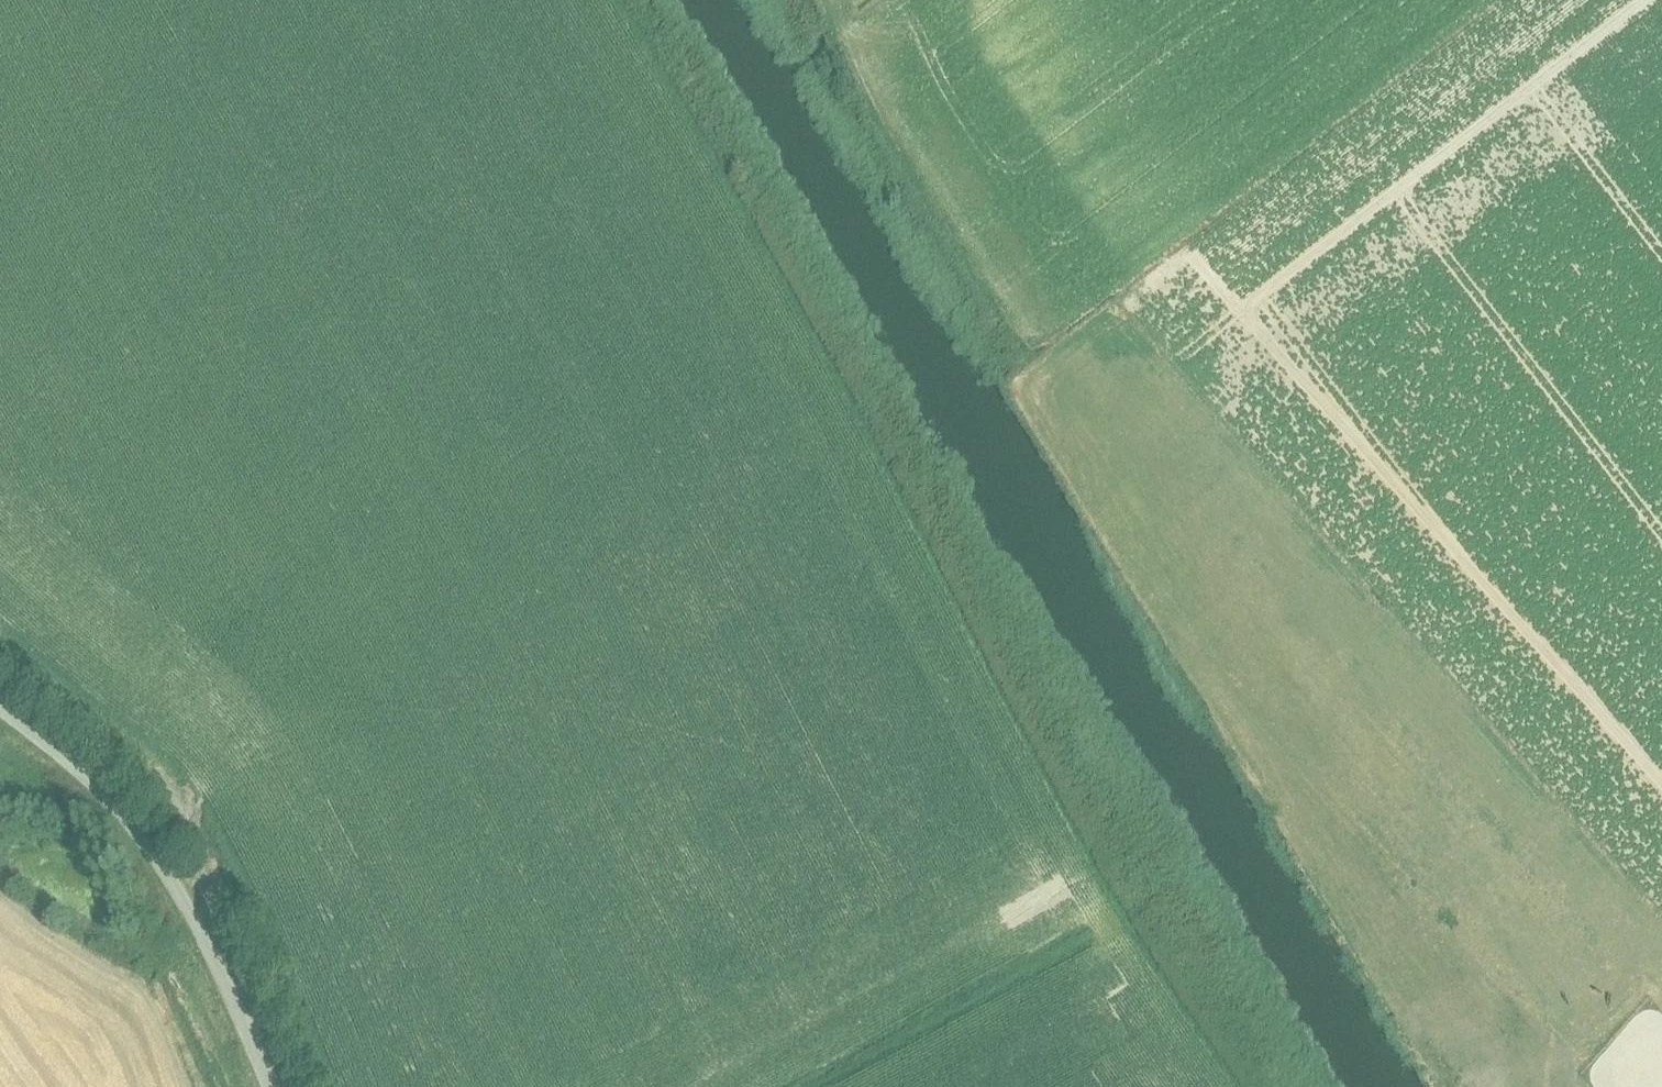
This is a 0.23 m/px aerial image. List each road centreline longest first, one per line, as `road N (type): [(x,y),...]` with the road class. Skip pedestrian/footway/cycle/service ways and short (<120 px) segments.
road 1 (unclassified): [(267,1086),(174,883),(96,788),(0,711)]

